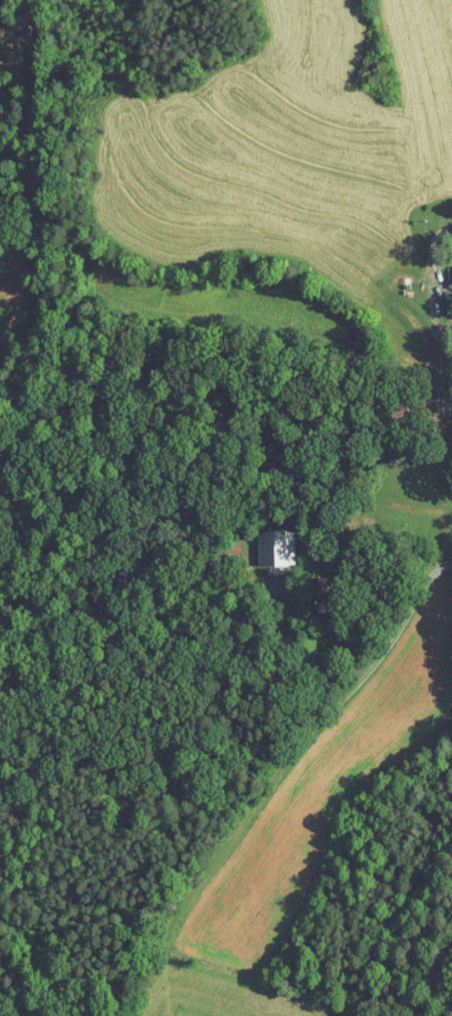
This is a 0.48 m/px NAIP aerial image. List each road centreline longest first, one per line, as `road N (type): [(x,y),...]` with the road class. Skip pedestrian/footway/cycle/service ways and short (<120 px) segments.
road 1 (track): [(280,581),(299,696),(323,710),(350,681),(360,636),(406,568),(433,563)]
road 2 (track): [(451,441),(426,312),(425,250),(432,231),(451,227)]
road 3 (track): [(351,678),(433,563)]

